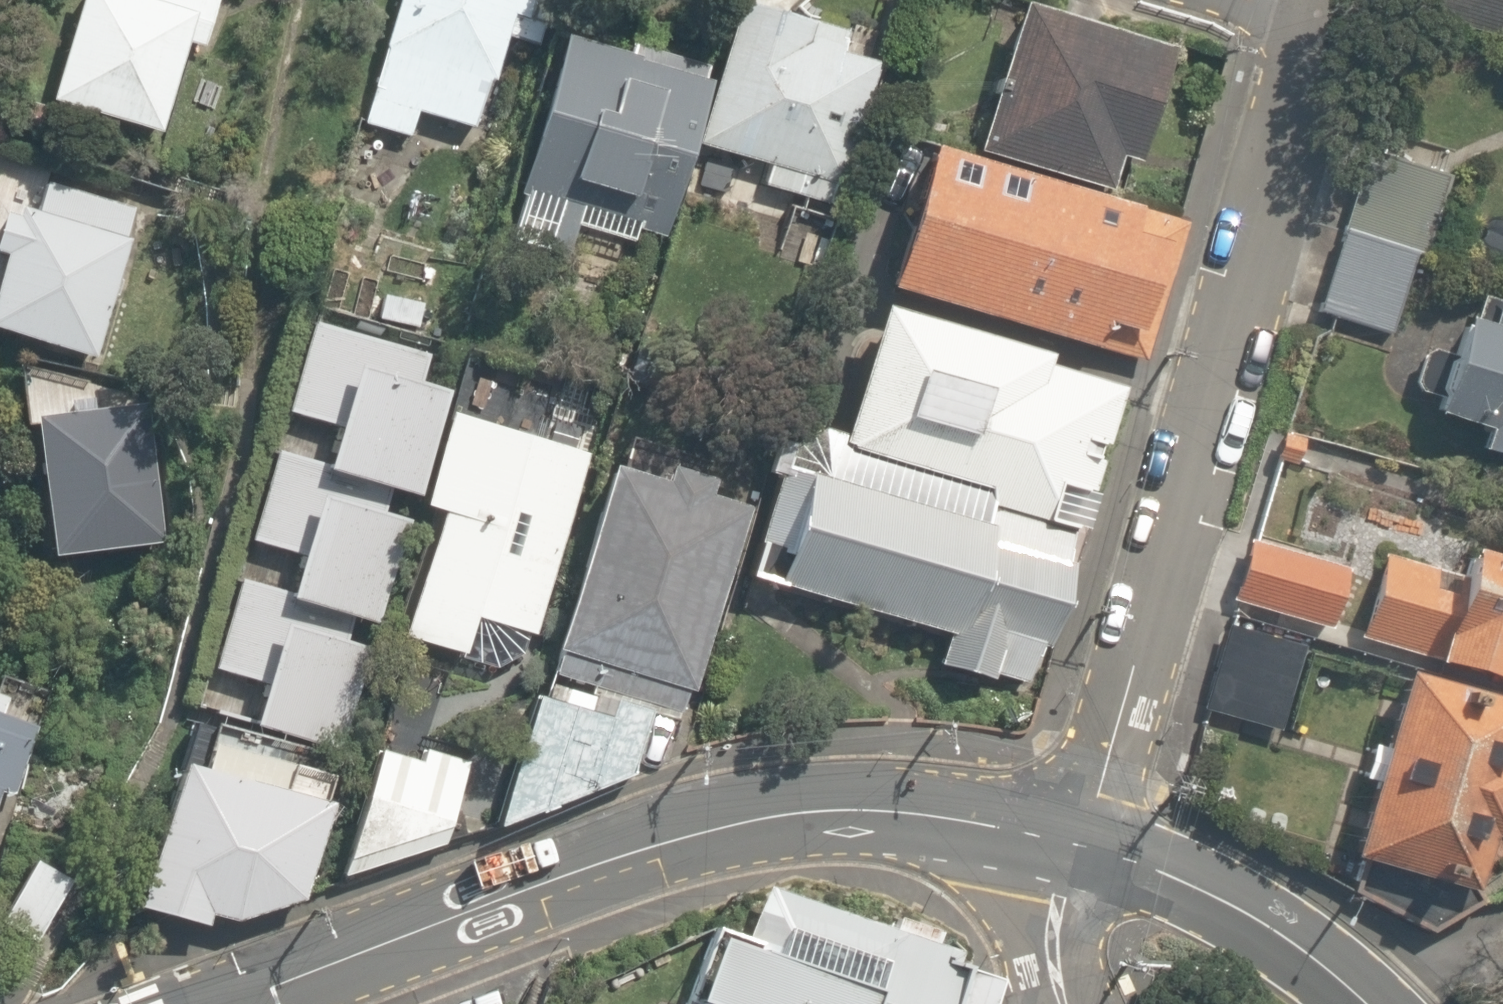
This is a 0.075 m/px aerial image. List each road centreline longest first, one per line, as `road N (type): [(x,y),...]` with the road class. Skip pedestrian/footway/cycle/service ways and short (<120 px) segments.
road 1 (tertiary): [(246,1003),(688,831),(840,810),(962,816),(1074,851)]
road 2 (residential): [(1074,851),(1312,18)]
road 3 (tertiary): [(1074,851),(1252,922),(1370,1003)]
road 4 (residential): [(1074,851),(1057,898),(1068,1003)]

